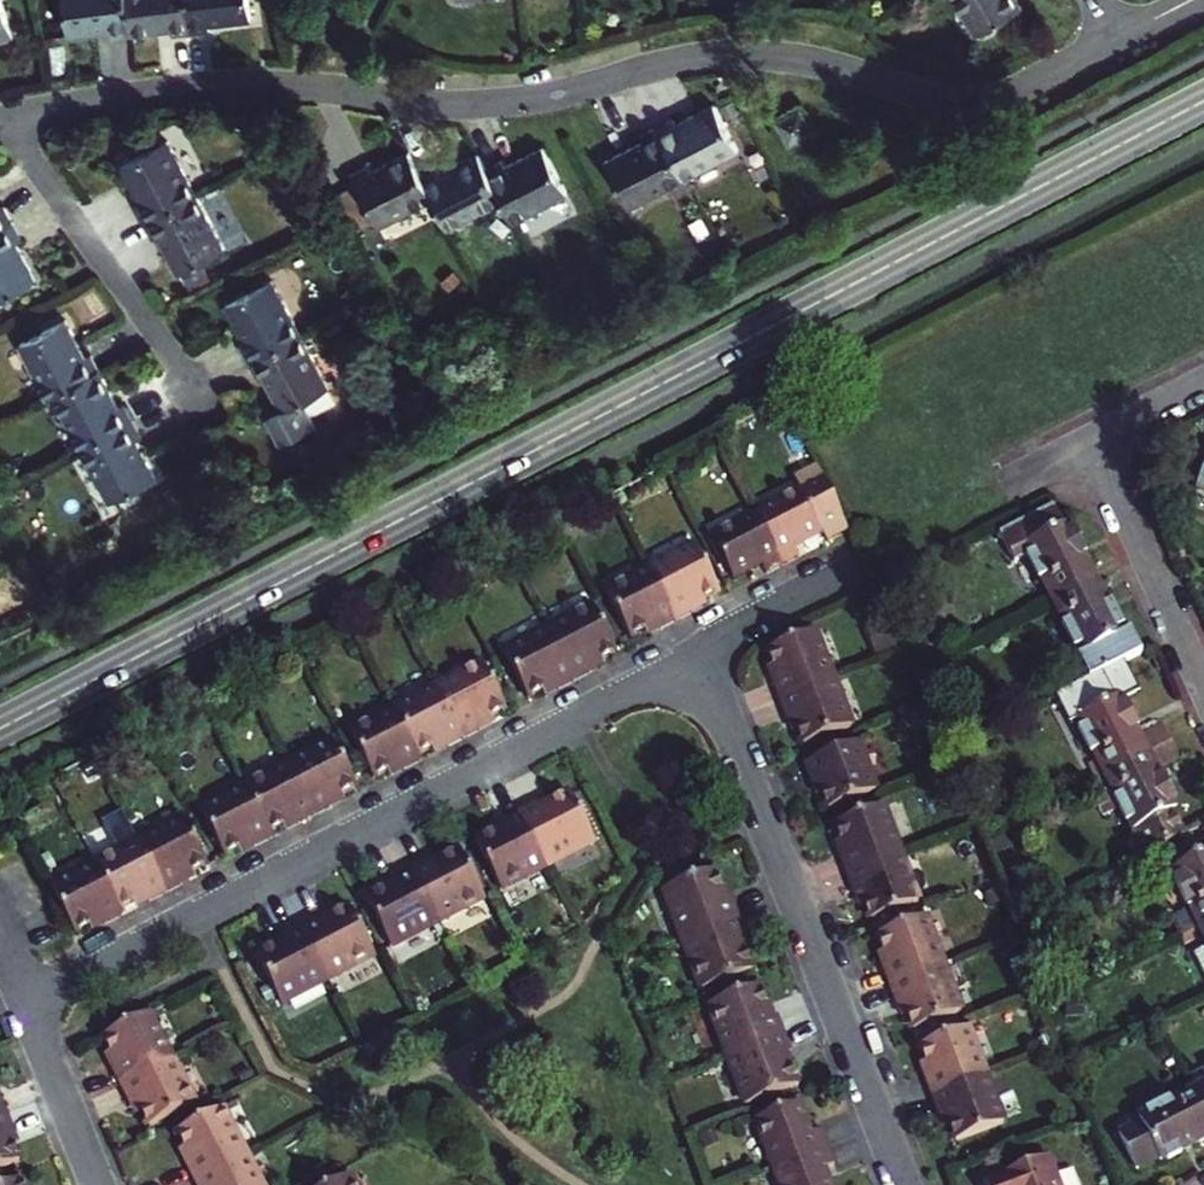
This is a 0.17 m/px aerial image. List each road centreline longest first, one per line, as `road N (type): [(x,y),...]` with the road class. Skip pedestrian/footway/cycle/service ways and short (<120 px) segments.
road 1 (secondary): [(0,728),(1203,102)]
road 2 (residential): [(2,117),(244,82),(490,103),(736,54),(799,58),(932,95),(977,98),(1003,95),(1121,39)]
road 3 (residential): [(28,1003),(702,653)]
road 4 (residential): [(702,653),(906,1184)]
road 5 (residential): [(2,117),(206,419)]
road 6 (residential): [(1096,437),(1203,680)]
road 7 (residential): [(28,1003),(100,1184)]
road 8 (residential): [(702,653),(857,570)]
road 9 (residential): [(1096,437),(1203,382)]

